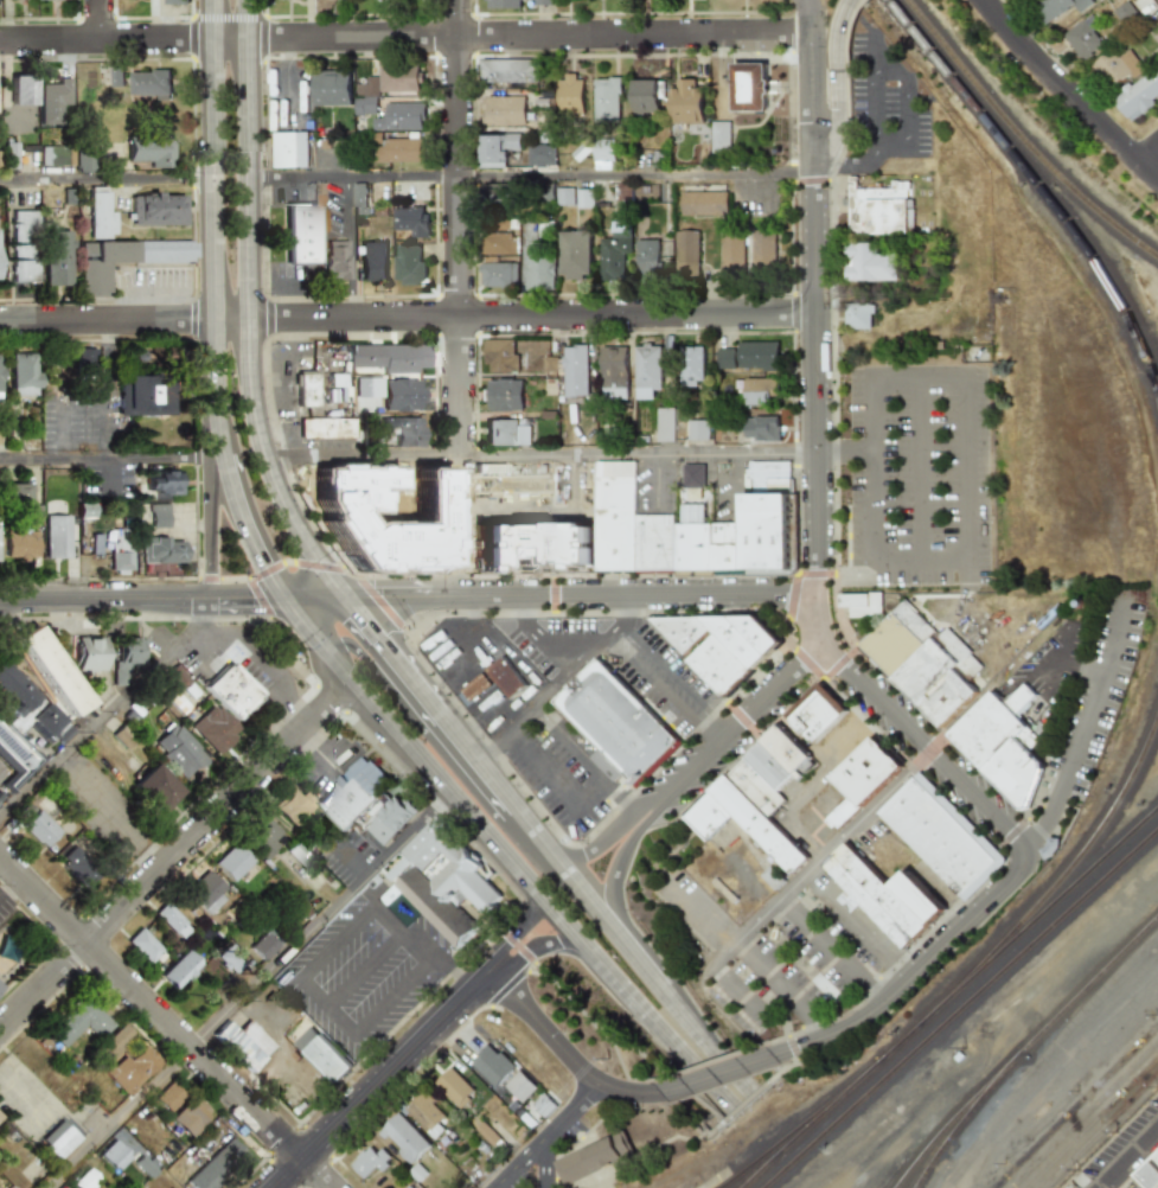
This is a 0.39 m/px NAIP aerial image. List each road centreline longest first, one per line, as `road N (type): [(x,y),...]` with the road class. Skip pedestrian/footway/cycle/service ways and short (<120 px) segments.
road 1 (residential): [(813,313),(0,321)]
road 2 (residential): [(813,34),(0,40)]
road 3 (secondary): [(347,598),(289,513),(251,388),(247,0)]
road 4 (secondary): [(216,0),(222,427),(250,530),(287,599)]
road 5 (residential): [(462,598),(456,0)]
road 6 (residential): [(356,681),(0,1032)]
road 7 (tertiary): [(817,593),(810,166)]
road 8 (residential): [(300,1158),(0,855)]
road 9 (tertiary): [(817,593),(462,598)]
road 10 (residential): [(1025,849),(1013,880),(874,1015),(775,1055)]
road 11 (secondary): [(333,654),(546,902)]
road 12 (secondary): [(748,1098),(555,858)]
road 13 (residential): [(1025,849),(825,643)]
road 14 (tertiary): [(467,986),(270,1187)]
road 15 (secondary): [(546,902),(732,1111)]
road 16 (residential): [(1157,183),(988,0)]
road 17 (secondary): [(677,1011),(670,983),(613,896),(623,851),(661,803)]
road 18 (tertiary): [(825,643),(661,803)]
road 19 (residential): [(655,1094),(596,1084),(488,966)]
road 20 (tertiary): [(213,600),(0,599)]
road 21 (residential): [(810,166),(808,0)]
road 22 (secondary): [(226,459),(213,491),(213,600)]
road 23 (residential): [(775,1055),(655,1094)]
road 24 (secondary): [(517,810),(439,711)]

